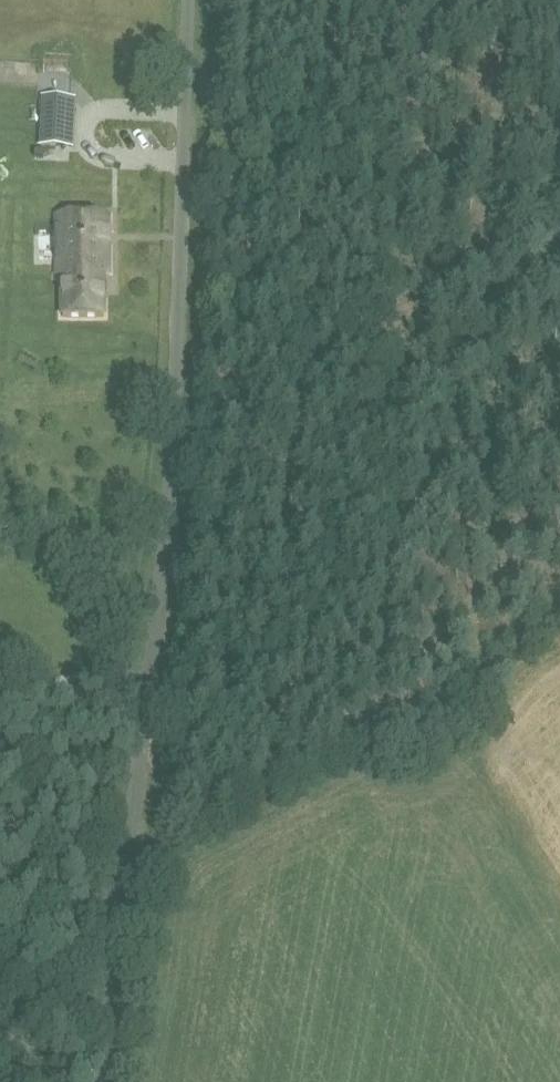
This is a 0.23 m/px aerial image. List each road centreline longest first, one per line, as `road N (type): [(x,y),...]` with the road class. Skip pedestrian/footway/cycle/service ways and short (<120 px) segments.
road 1 (unclassified): [(152,657),(174,454),(193,0)]
road 2 (unclassified): [(106,1081),(152,657)]
road 3 (unclassified): [(0,684),(152,657)]

